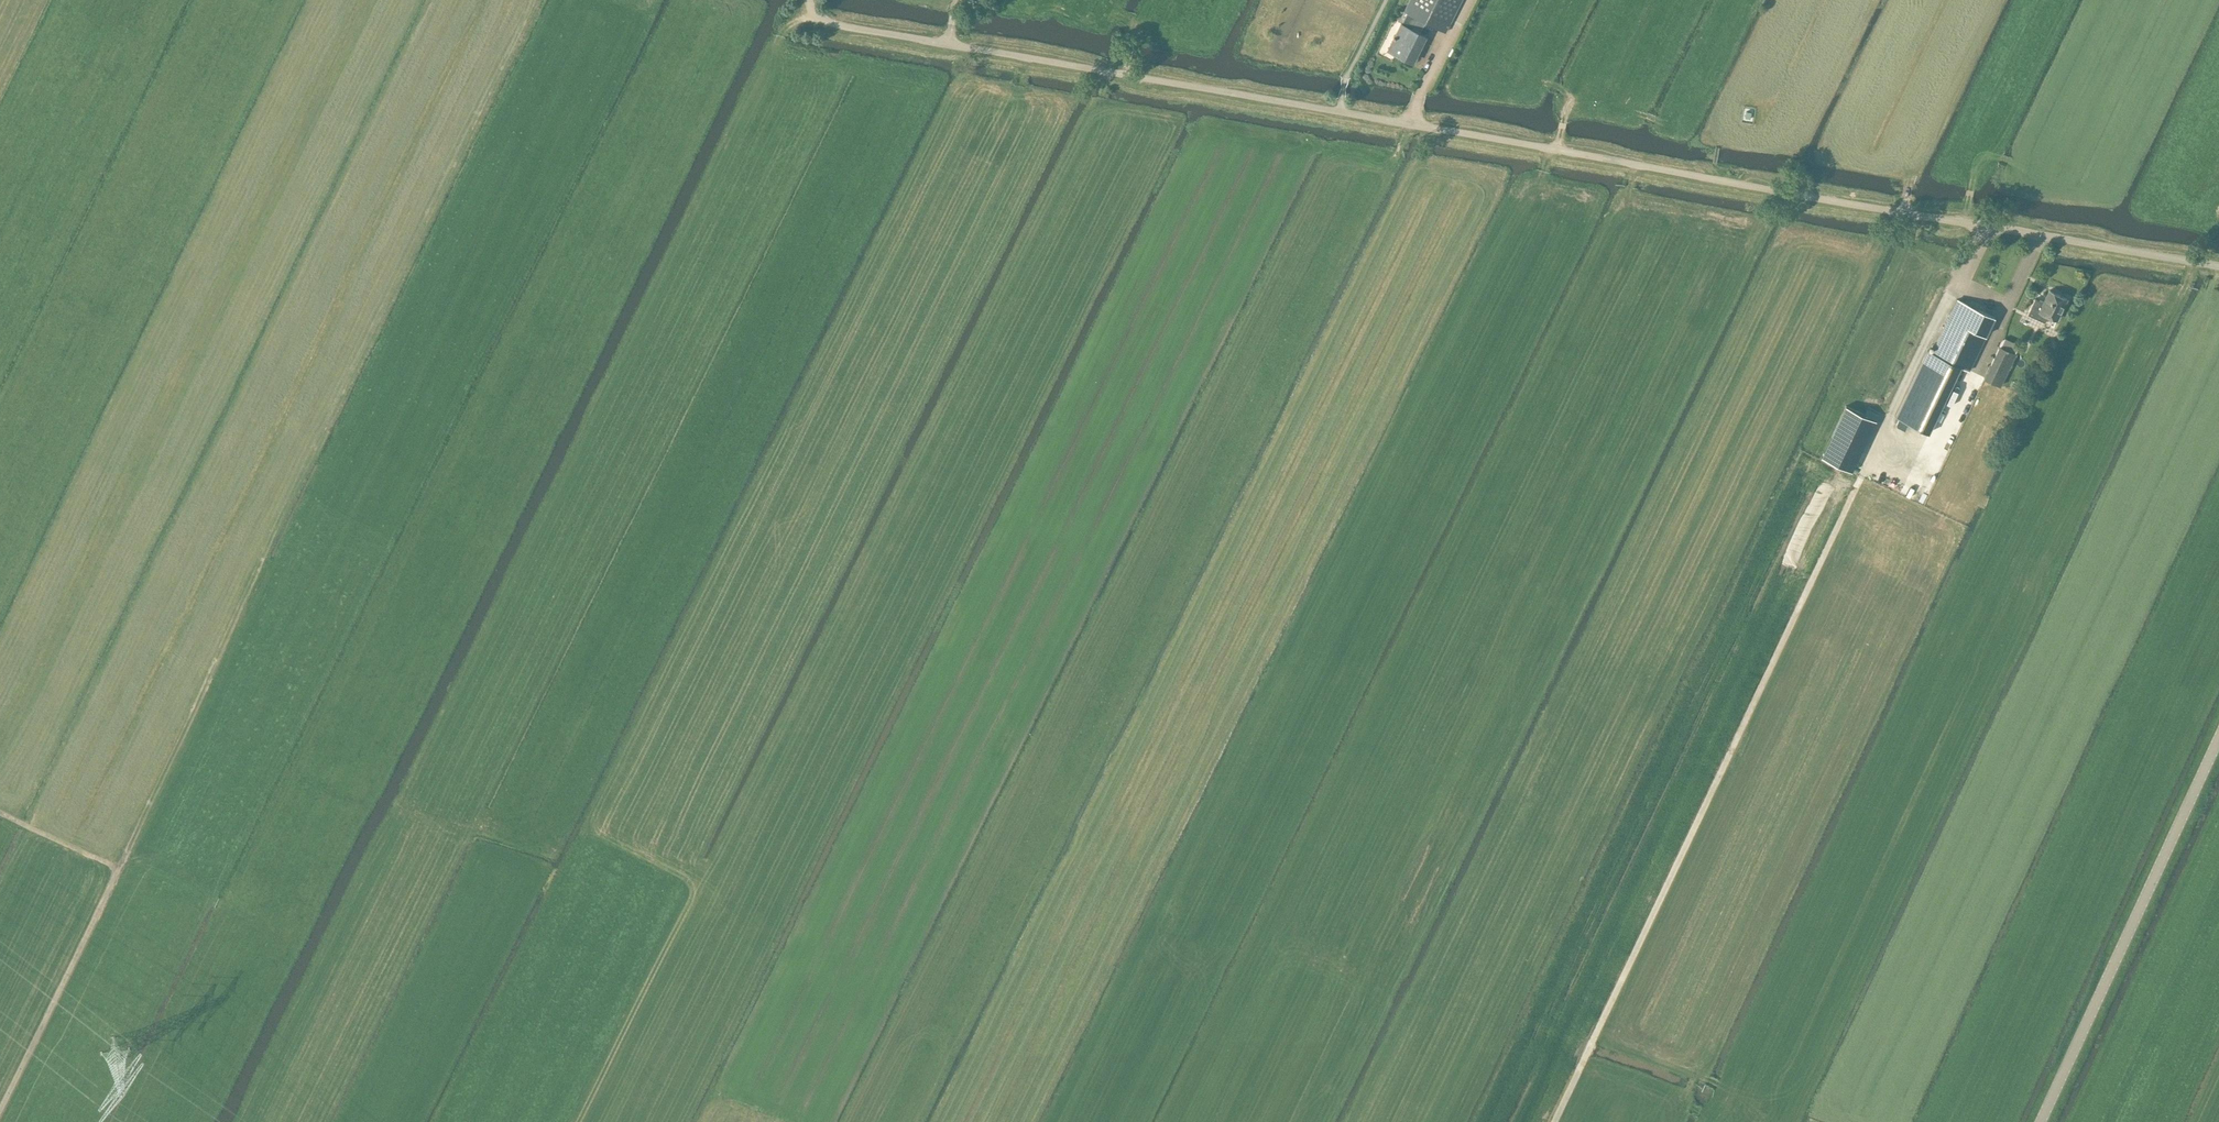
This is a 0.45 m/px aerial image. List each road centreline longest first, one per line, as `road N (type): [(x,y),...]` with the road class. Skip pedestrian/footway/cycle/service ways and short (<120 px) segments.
road 1 (unclassified): [(2218,266),(842,26),(819,16),(809,0)]
road 2 (track): [(1556,1121),(1864,477)]
road 3 (unclassified): [(2218,737),(2040,1121)]
road 4 (track): [(1542,178),(1573,99),(1658,121),(1683,82)]

